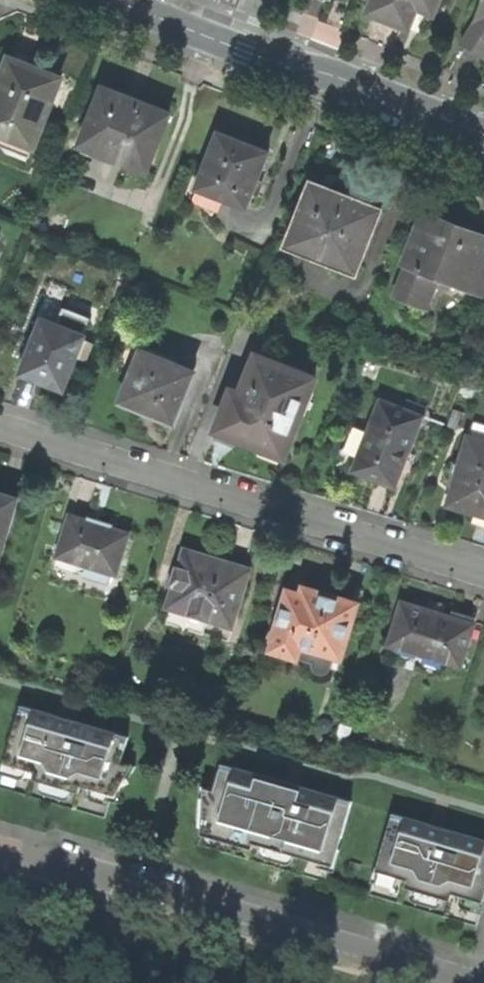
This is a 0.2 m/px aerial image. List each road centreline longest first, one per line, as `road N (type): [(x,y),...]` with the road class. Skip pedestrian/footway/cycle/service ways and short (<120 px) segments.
road 1 (residential): [(483,575),(0,429)]
road 2 (residential): [(483,982),(0,848)]
road 3 (tertiary): [(483,144),(211,37)]

